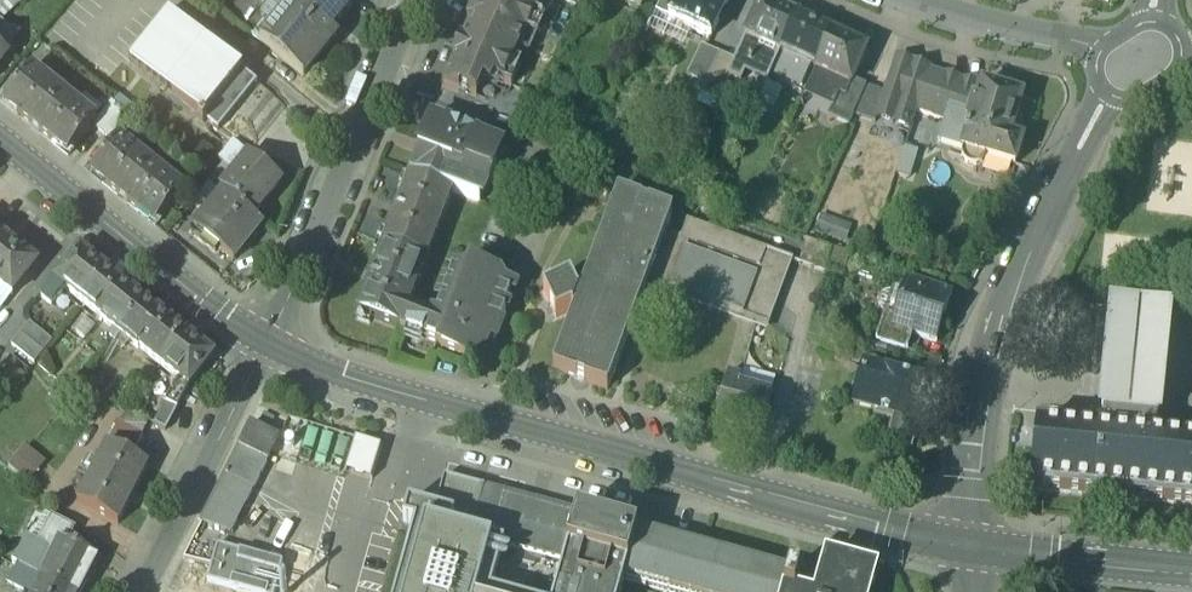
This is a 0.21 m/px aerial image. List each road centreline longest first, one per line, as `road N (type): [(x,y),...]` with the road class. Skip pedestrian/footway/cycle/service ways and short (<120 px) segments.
road 1 (secondary): [(974,548),(891,533),(302,362),(266,341)]
road 2 (residential): [(974,548),(973,483),(1003,318),(1111,95)]
road 3 (residential): [(266,341),(415,0)]
road 4 (secondary): [(266,341),(0,133)]
road 5 (residential): [(136,591),(266,341)]
road 6 (secondary): [(974,548),(1191,569)]
road 7 (residential): [(1101,51),(919,0)]

